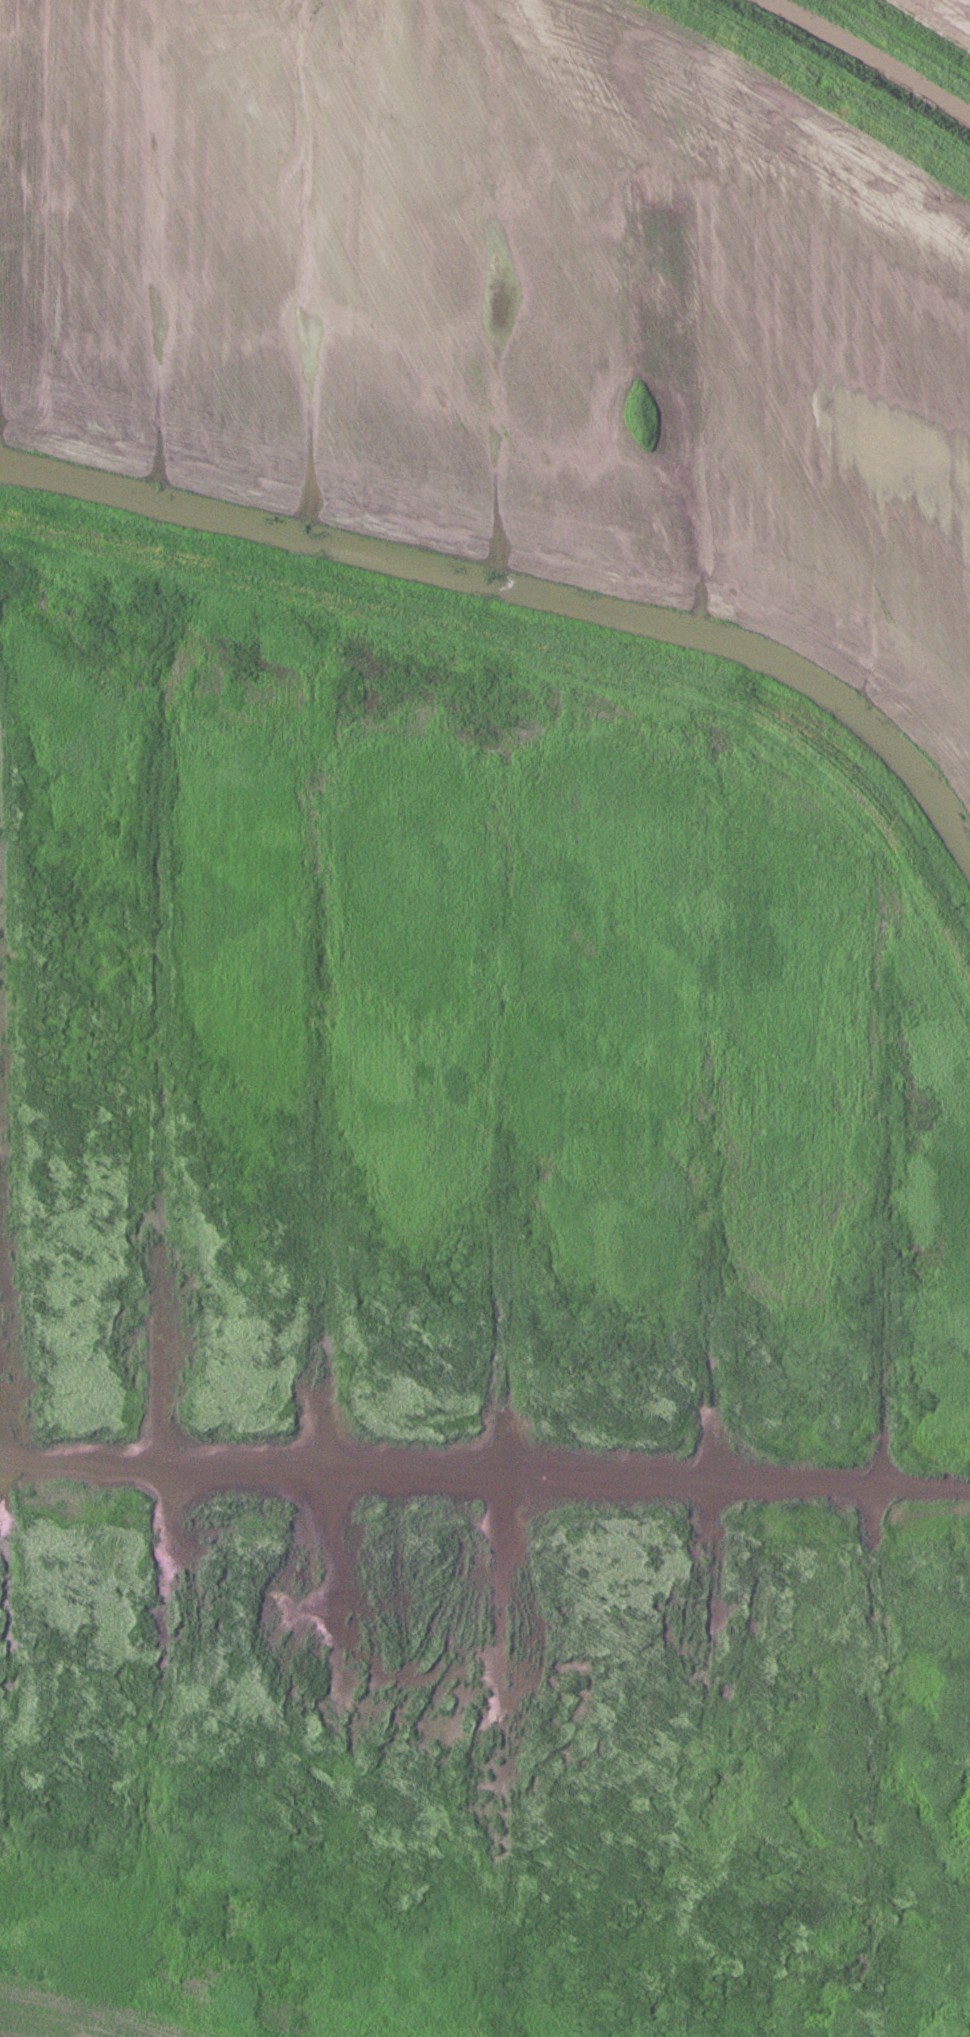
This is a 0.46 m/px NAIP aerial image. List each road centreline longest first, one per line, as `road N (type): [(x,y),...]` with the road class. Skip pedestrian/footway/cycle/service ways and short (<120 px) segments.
road 1 (residential): [(969,164),(884,107),(679,0)]

